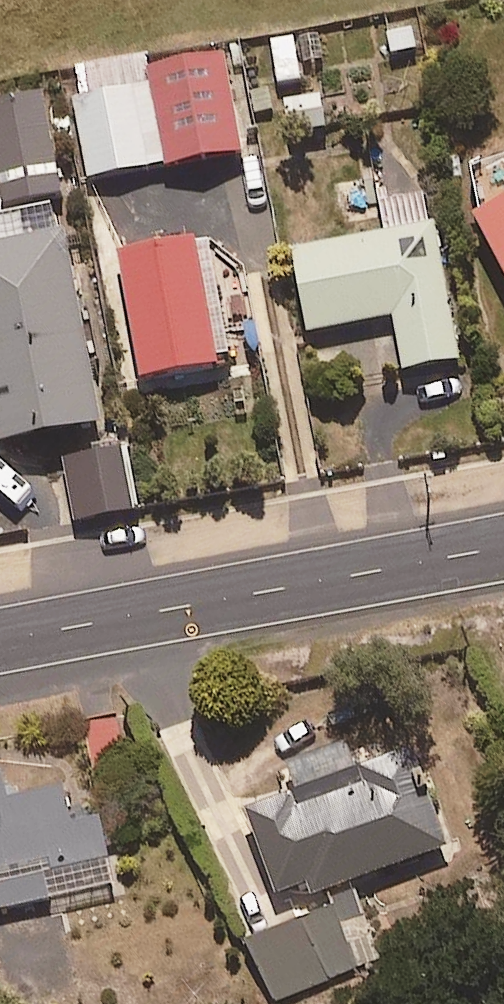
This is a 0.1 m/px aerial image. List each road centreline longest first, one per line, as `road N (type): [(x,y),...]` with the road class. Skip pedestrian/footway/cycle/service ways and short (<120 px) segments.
road 1 (secondary): [(503,546),(0,641)]

